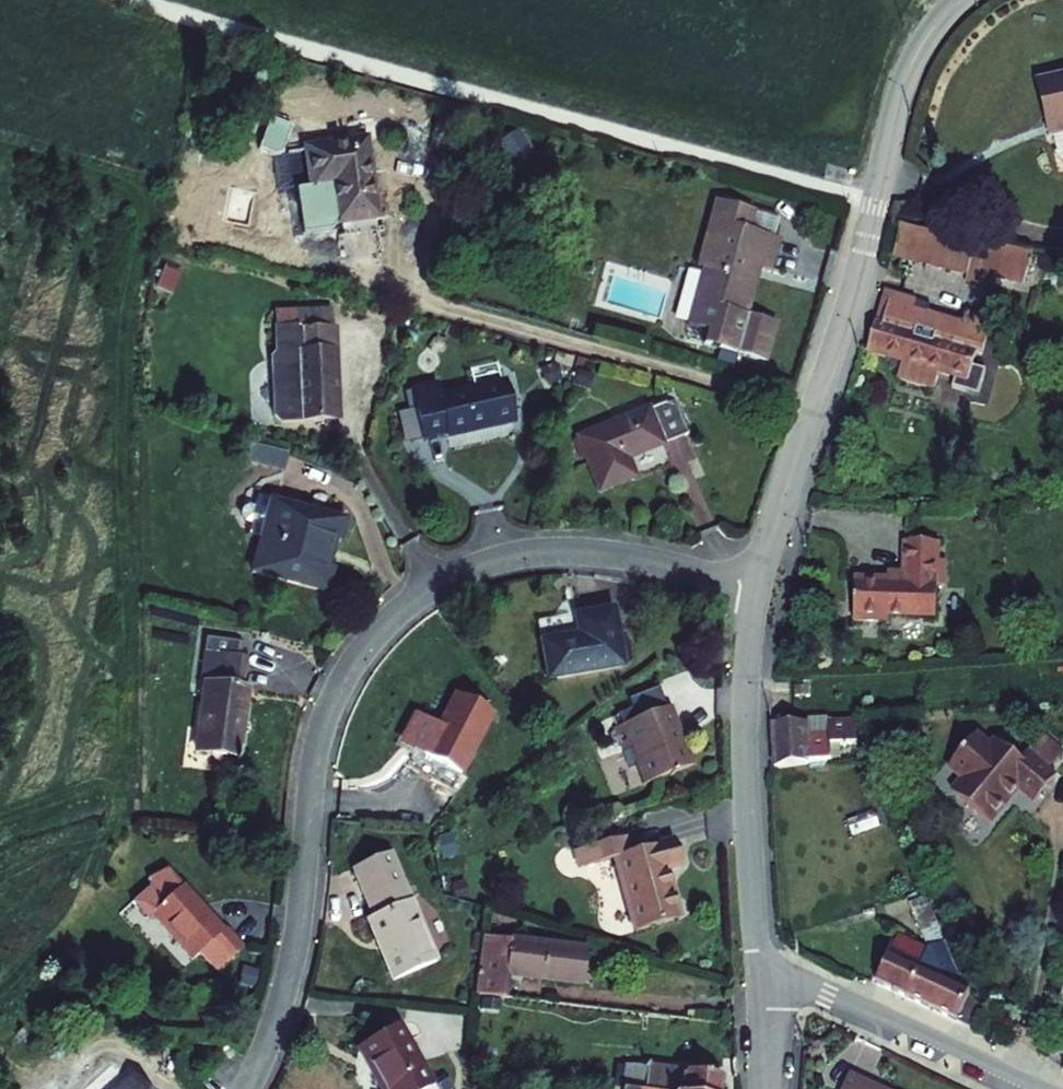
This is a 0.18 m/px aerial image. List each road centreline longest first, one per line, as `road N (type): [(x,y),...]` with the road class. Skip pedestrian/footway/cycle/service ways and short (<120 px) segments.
road 1 (residential): [(247,1088),(292,964),(321,731),(340,685),(383,625),(439,583),(535,553),(614,556),(759,589)]
road 2 (residential): [(959,0),(903,77),(854,286),(759,589)]
road 3 (residential): [(759,589),(746,734),(764,986)]
road 4 (residential): [(764,986),(833,992),(1044,1088)]

